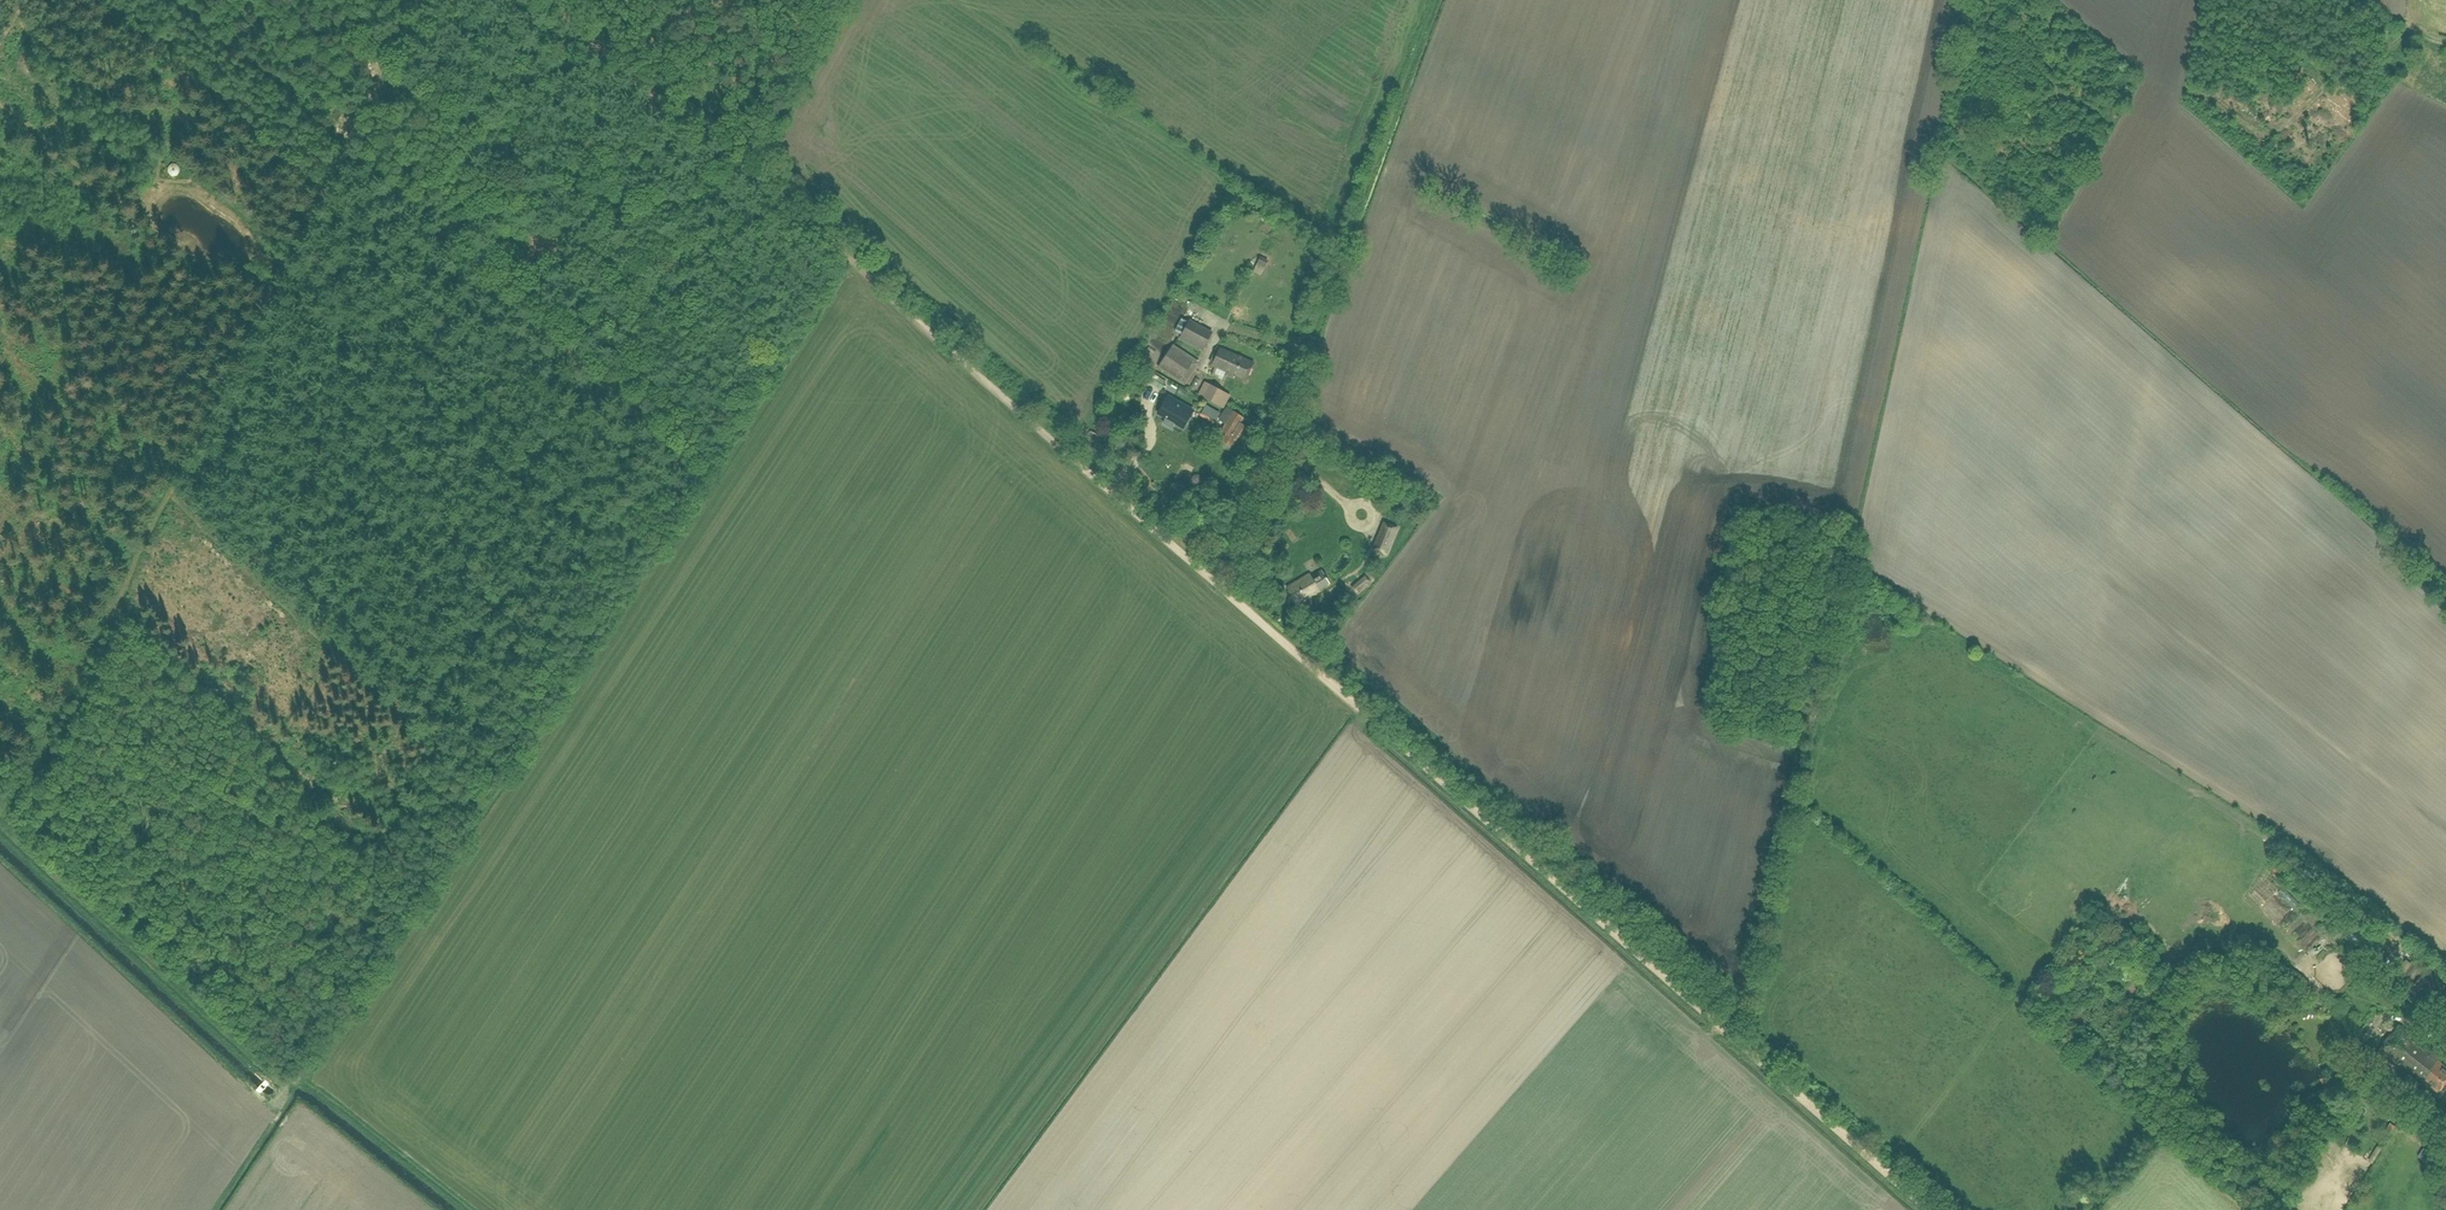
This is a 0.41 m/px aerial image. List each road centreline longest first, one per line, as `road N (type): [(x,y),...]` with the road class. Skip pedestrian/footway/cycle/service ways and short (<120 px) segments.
road 1 (track): [(546,0),(745,164),(1928,1209)]
road 2 (track): [(0,830),(259,1066),(299,1077),(471,1209)]

